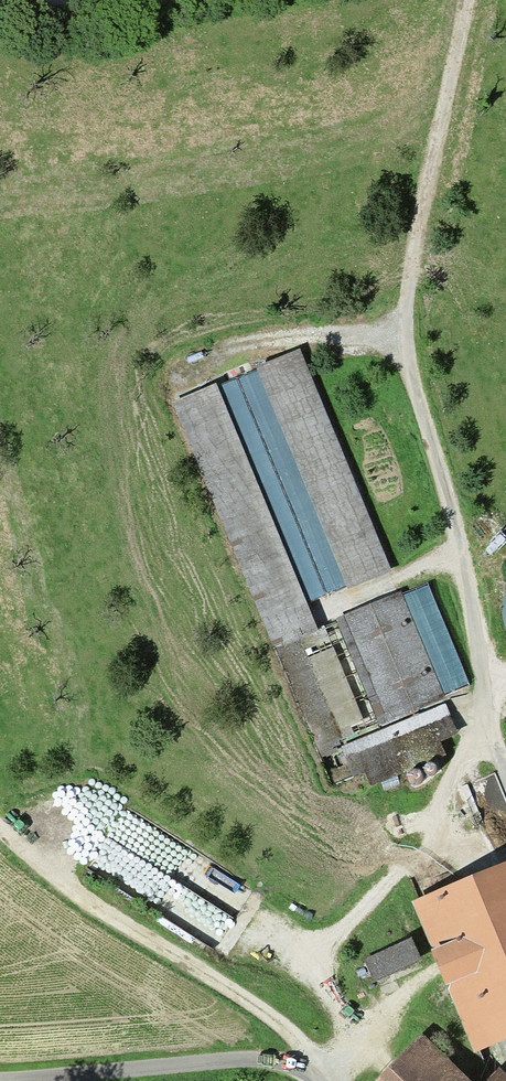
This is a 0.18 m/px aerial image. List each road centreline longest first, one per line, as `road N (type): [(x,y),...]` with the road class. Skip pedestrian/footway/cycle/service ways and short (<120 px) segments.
road 1 (track): [(324,1080),(341,1030),(324,956),(414,855),(468,743),(478,688),(452,514),(406,351),(406,321),(408,271),(463,0)]
road 2 (track): [(0,831),(83,899),(278,1023),(310,1053),(323,1080)]
road 3 (track): [(1,0),(77,9),(154,0)]

